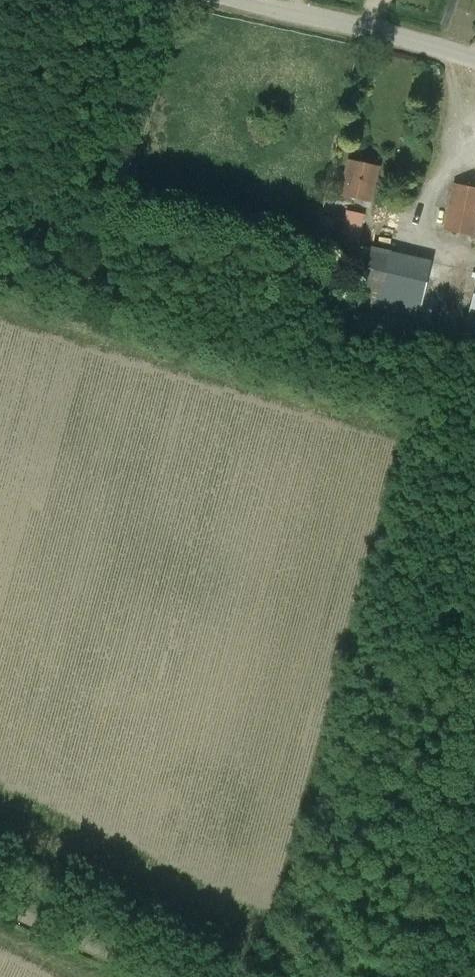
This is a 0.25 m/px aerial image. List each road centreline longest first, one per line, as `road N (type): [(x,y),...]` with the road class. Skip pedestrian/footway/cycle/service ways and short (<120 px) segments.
road 1 (unclassified): [(228,0),(474,61)]

